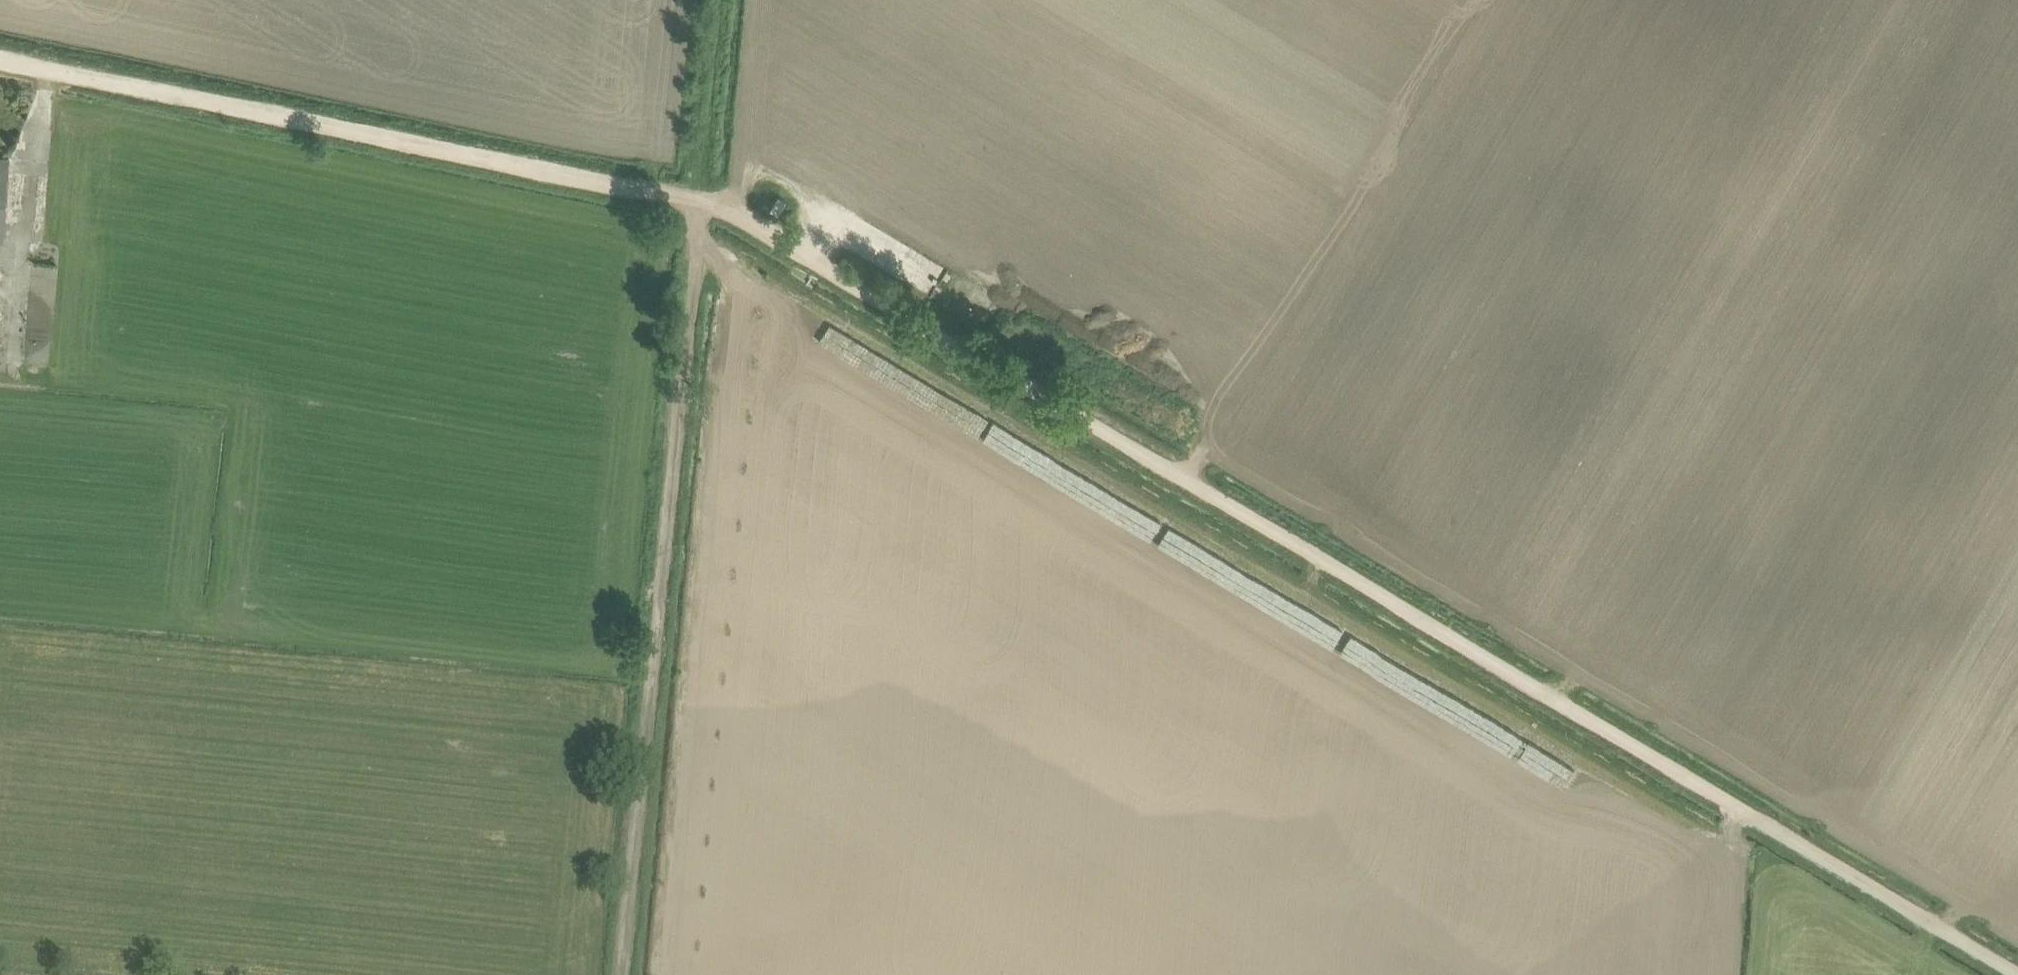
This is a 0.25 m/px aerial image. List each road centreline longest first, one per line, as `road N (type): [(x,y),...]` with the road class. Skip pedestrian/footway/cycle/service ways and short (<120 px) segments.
road 1 (track): [(2017,973),(767,230),(707,203),(0,56)]

